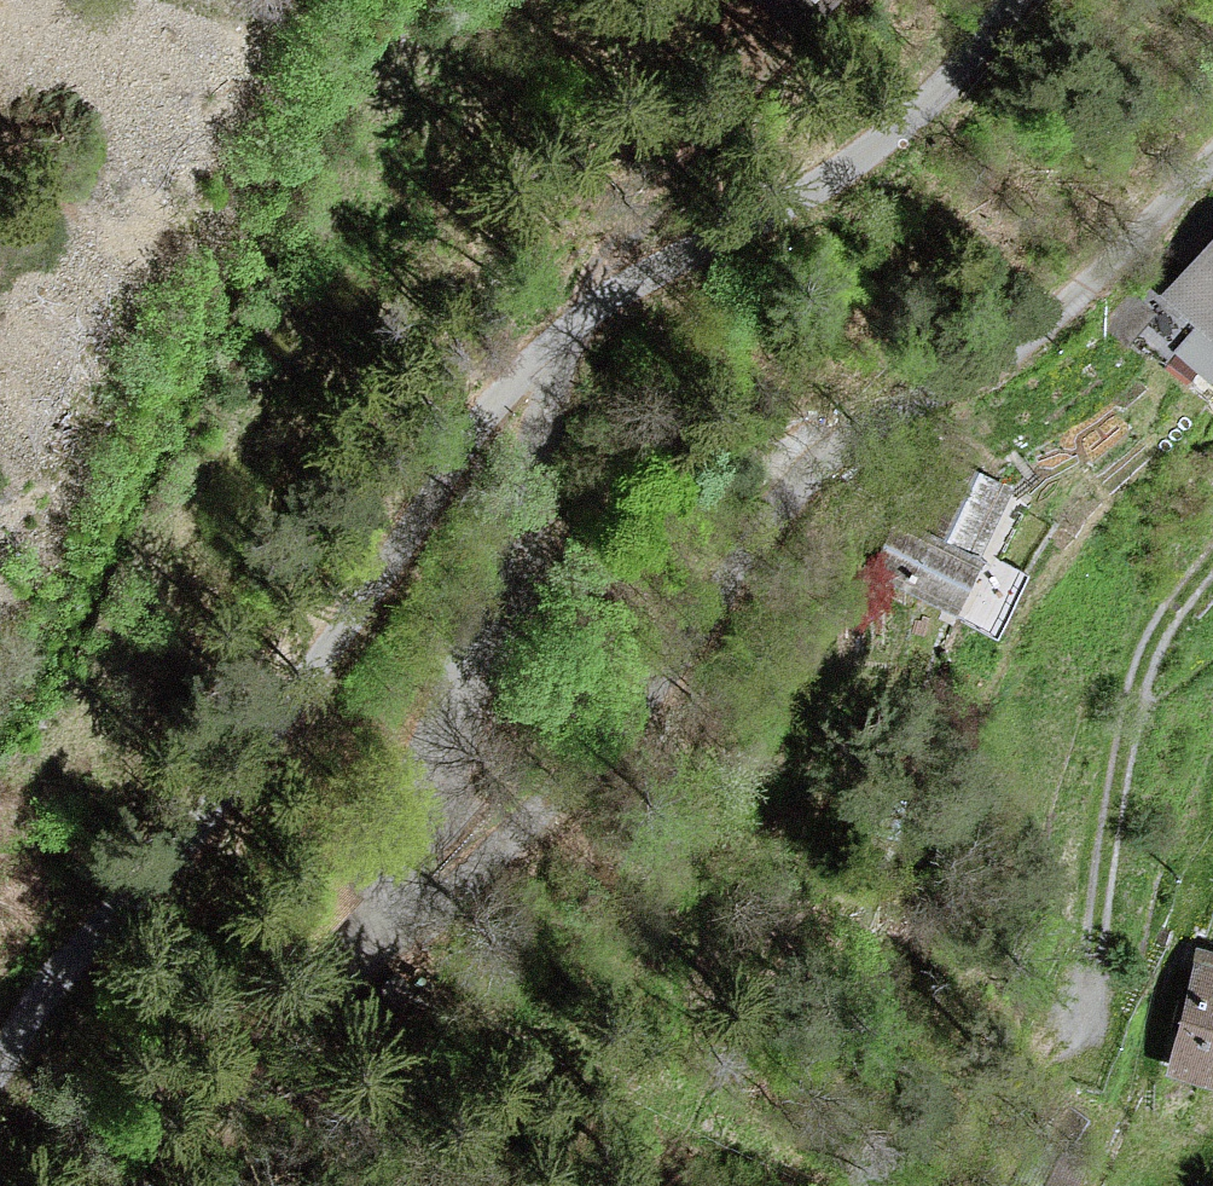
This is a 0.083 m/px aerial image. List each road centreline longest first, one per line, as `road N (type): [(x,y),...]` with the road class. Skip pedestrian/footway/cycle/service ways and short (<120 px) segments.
road 1 (residential): [(1212,156),(970,384),(419,926),(385,925),(378,894),(582,362)]
road 2 (unclassified): [(582,362),(0,1061)]
road 3 (unclassified): [(1024,0),(582,362)]
road 4 (residential): [(1212,555),(1156,633),(1076,1025)]

